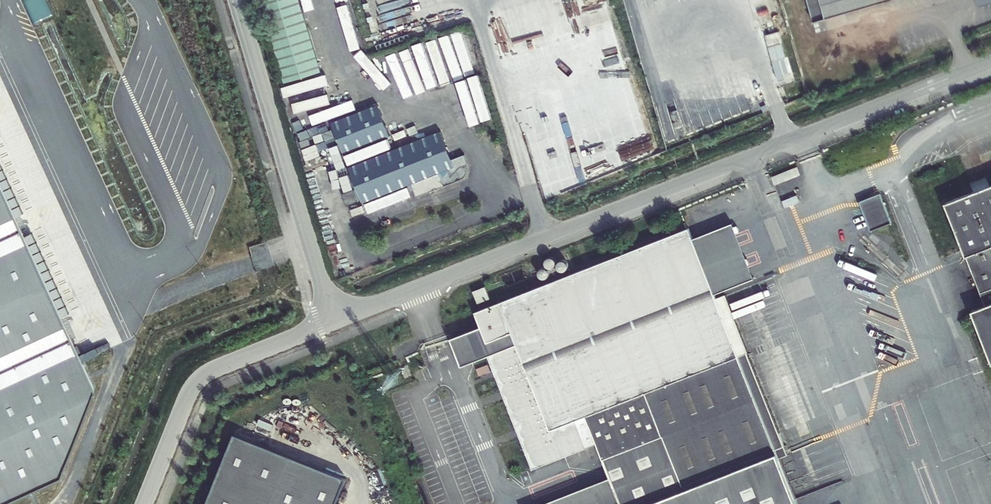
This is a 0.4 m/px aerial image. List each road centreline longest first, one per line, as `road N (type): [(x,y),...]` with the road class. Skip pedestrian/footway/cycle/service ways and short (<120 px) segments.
road 1 (unclassified): [(990,63),(333,322)]
road 2 (unclassified): [(236,0),(333,322)]
road 3 (unclassified): [(333,322),(197,382),(146,503)]

